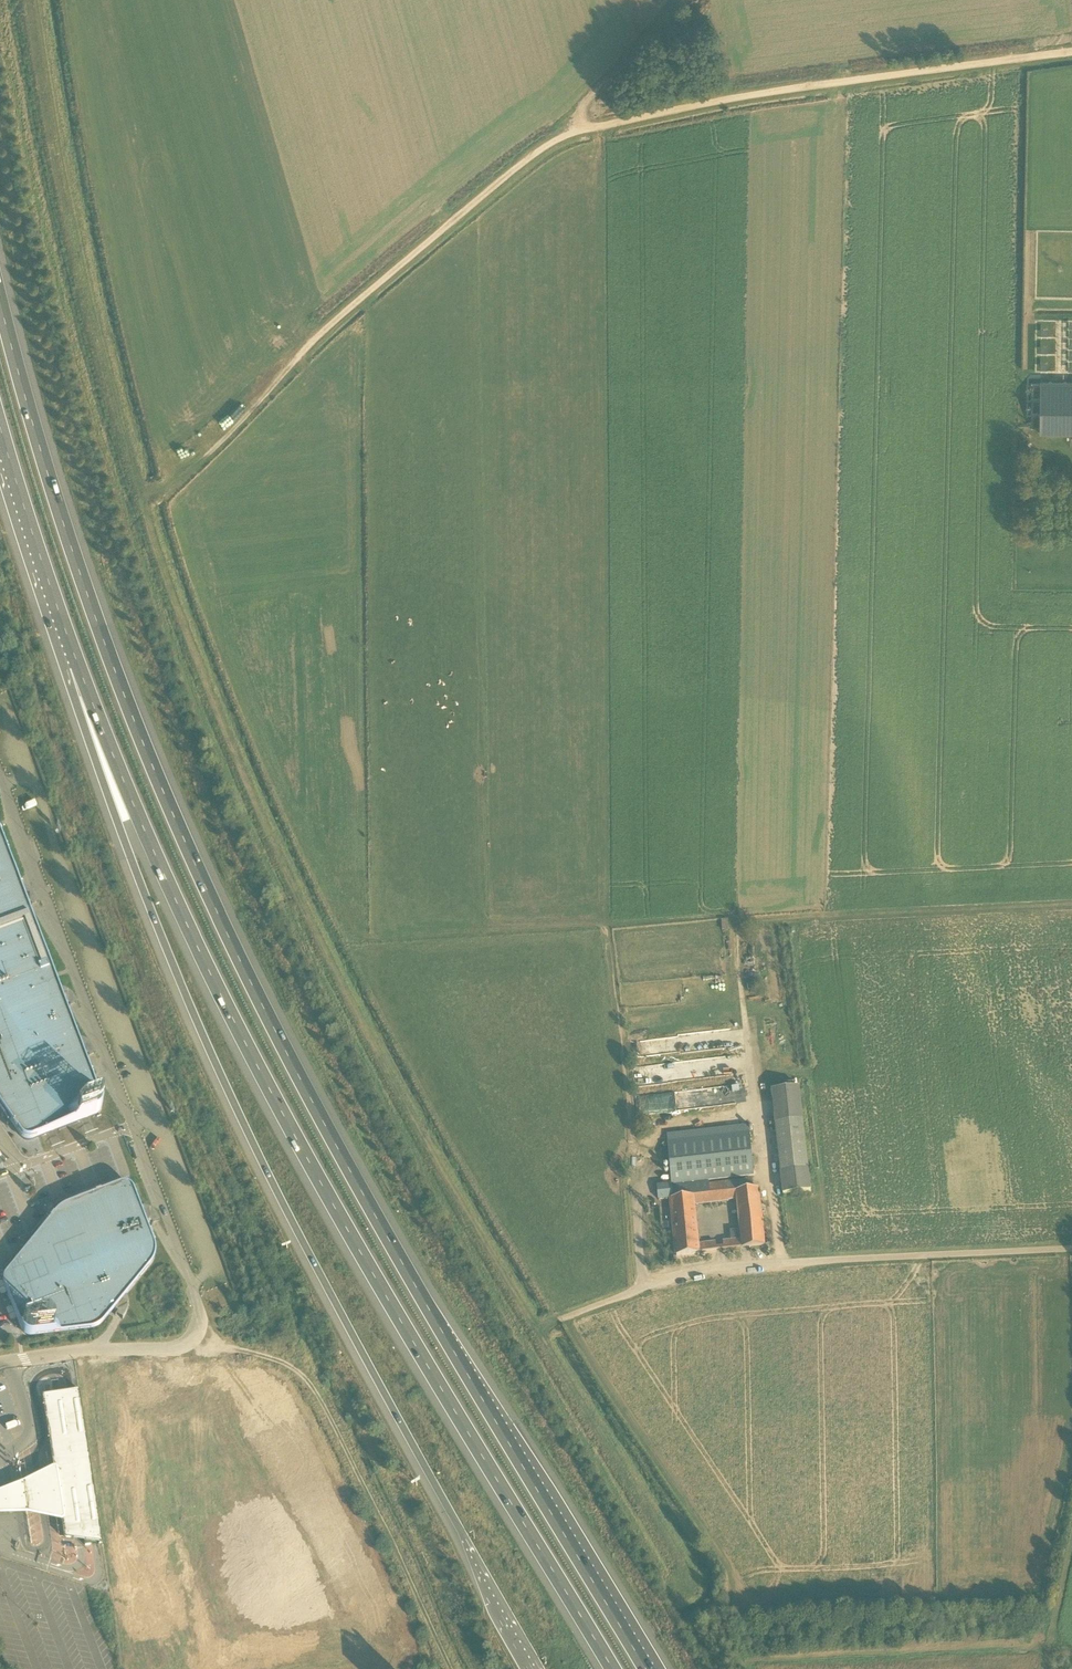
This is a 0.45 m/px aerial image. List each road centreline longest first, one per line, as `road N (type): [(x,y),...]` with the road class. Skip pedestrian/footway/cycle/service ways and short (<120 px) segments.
road 1 (motorway): [(646,1668),(475,1388),(261,1001),(173,815),(95,614),(0,299)]
road 2 (motorway): [(78,664),(231,1021),(440,1388),(614,1668)]
road 3 (motorway): [(78,664),(101,773),(204,1039),(266,1172),(532,1668)]
road 4 (track): [(1071,52),(569,132),(361,298),(176,481),(146,497)]
road 5 (unclassified): [(1071,1251),(681,1277),(548,1326)]
road 6 (track): [(452,1668),(308,1379),(288,1365),(193,1340)]
road 7 (motorway): [(0,426),(78,664)]
road 8 (track): [(569,132),(676,0)]

